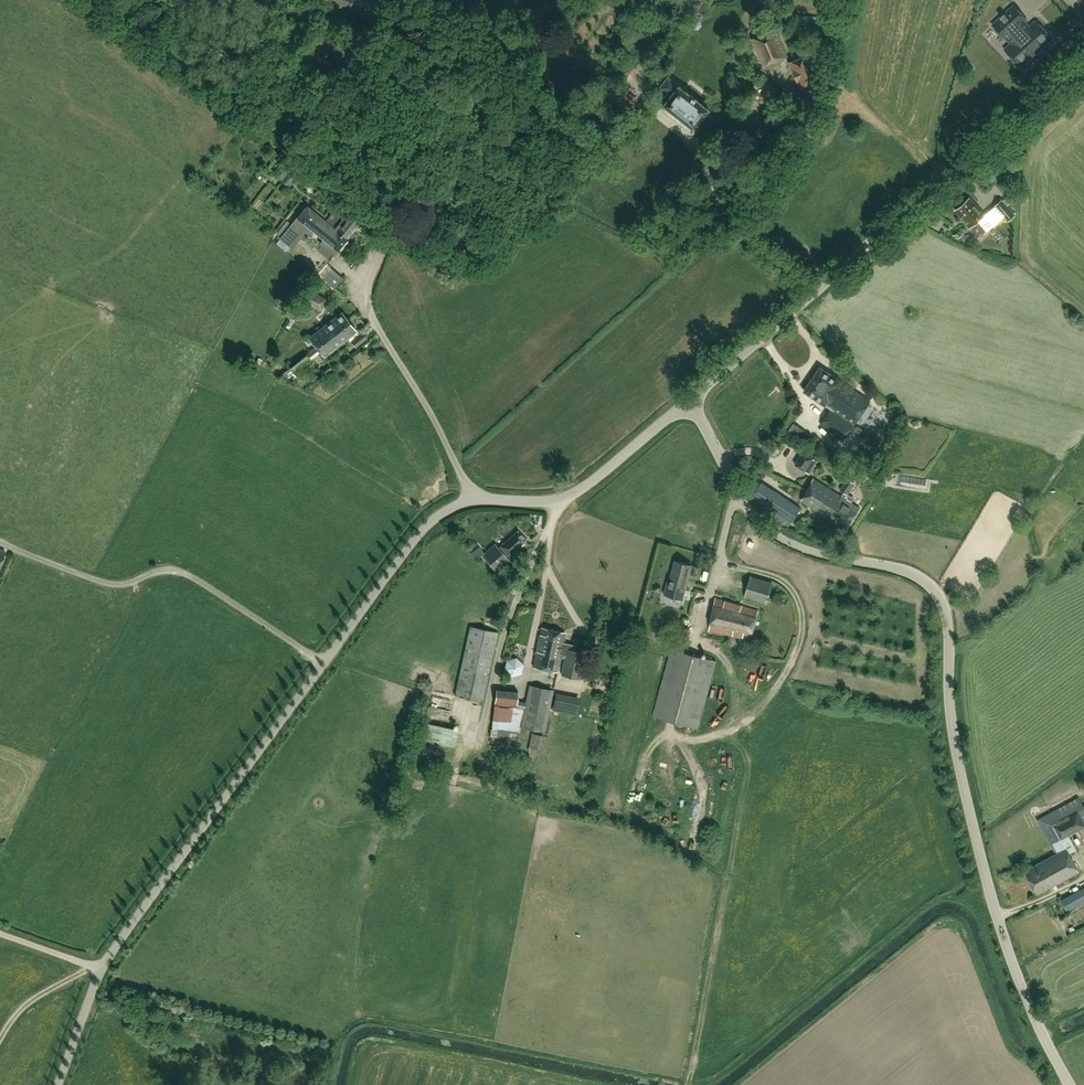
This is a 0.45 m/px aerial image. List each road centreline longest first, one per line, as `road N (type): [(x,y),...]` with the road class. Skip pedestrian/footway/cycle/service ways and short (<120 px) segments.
road 1 (unclassified): [(1071,1084),(1025,994),(974,832),(951,714),(949,615),(942,597),(921,575),(810,549),(776,532),(740,493),(690,399)]
road 2 (unclassified): [(57,1084),(110,955),(421,531),(472,500)]
road 3 (unclassified): [(472,500),(371,315),(368,288),(381,233),(290,148),(359,52),(376,9)]
road 4 (unclassified): [(690,399),(1083,61)]
road 5 (unclassified): [(472,500),(543,502),(574,493),(690,399)]
road 6 (track): [(105,0),(291,153)]
road 7 (track): [(0,1040),(29,1002),(73,975),(102,969)]

